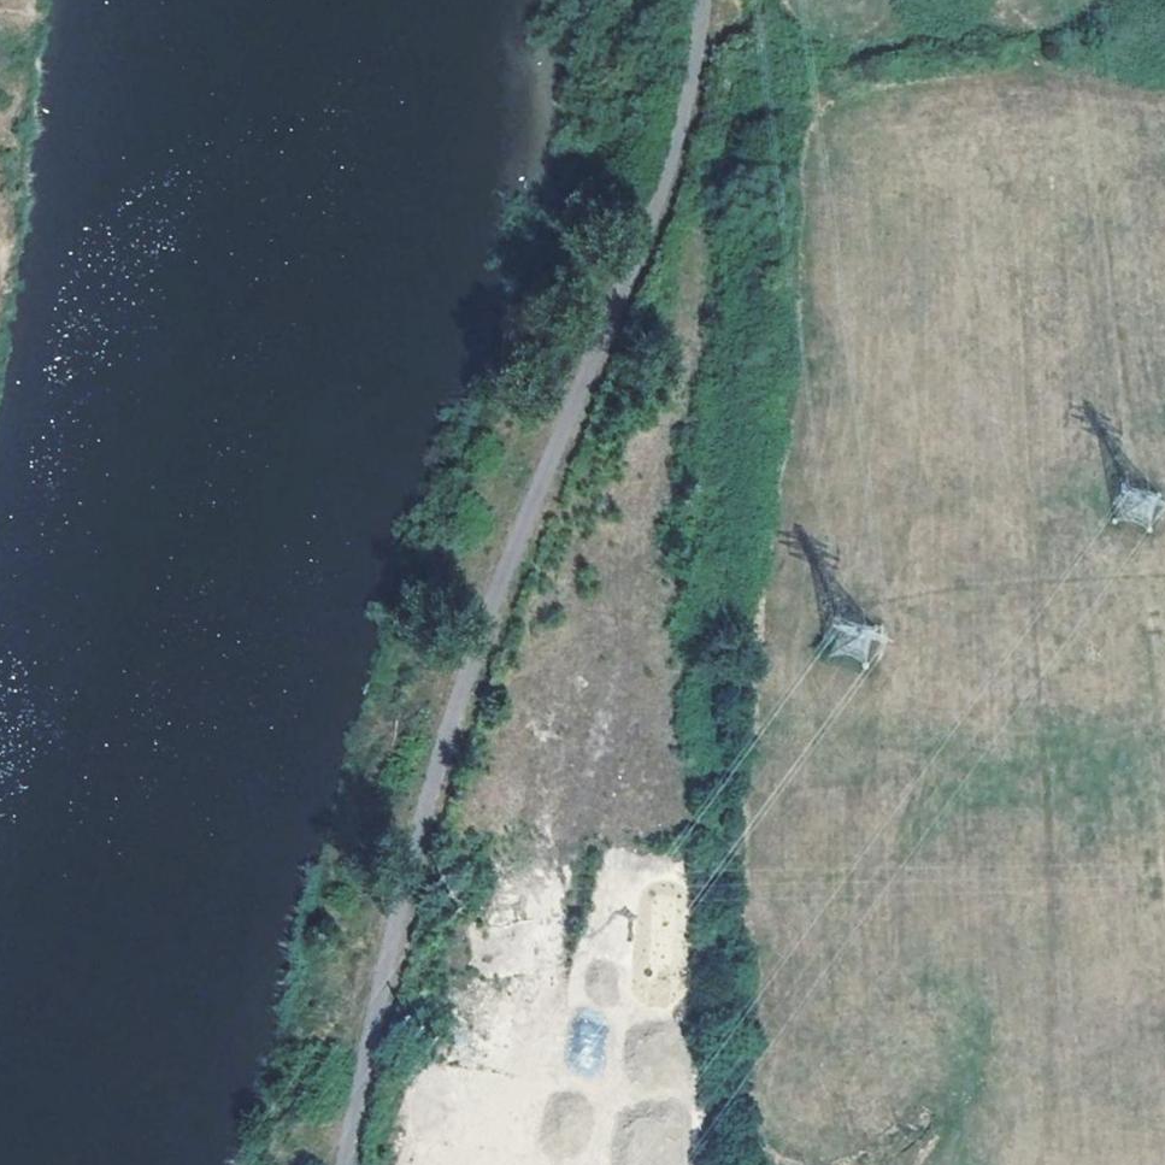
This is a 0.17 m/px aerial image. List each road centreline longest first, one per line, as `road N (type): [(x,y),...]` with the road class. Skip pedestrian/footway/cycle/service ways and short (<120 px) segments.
road 1 (track): [(651,1164),(639,1109),(613,1083),(573,1080),(534,1109),(520,1164)]

